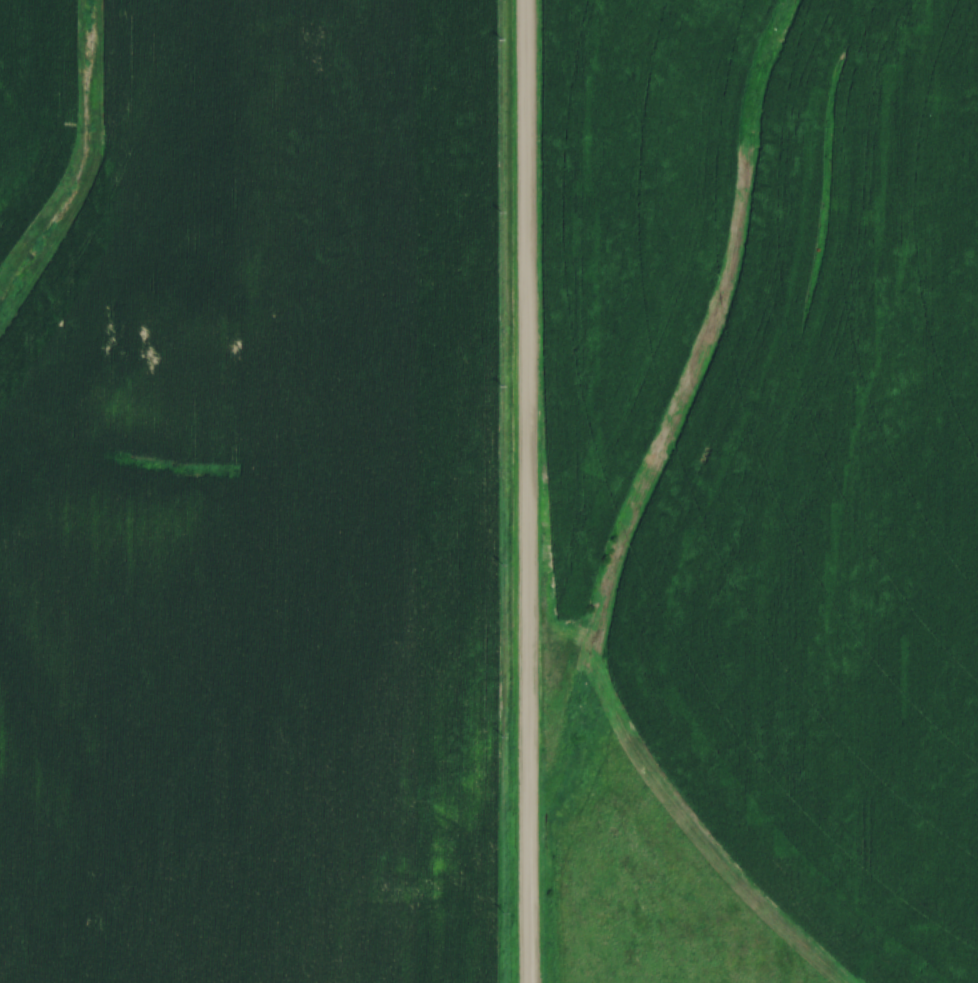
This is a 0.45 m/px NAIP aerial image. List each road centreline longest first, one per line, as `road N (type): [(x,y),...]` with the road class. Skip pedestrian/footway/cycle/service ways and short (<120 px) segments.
road 1 (residential): [(527,982),(522,0)]

